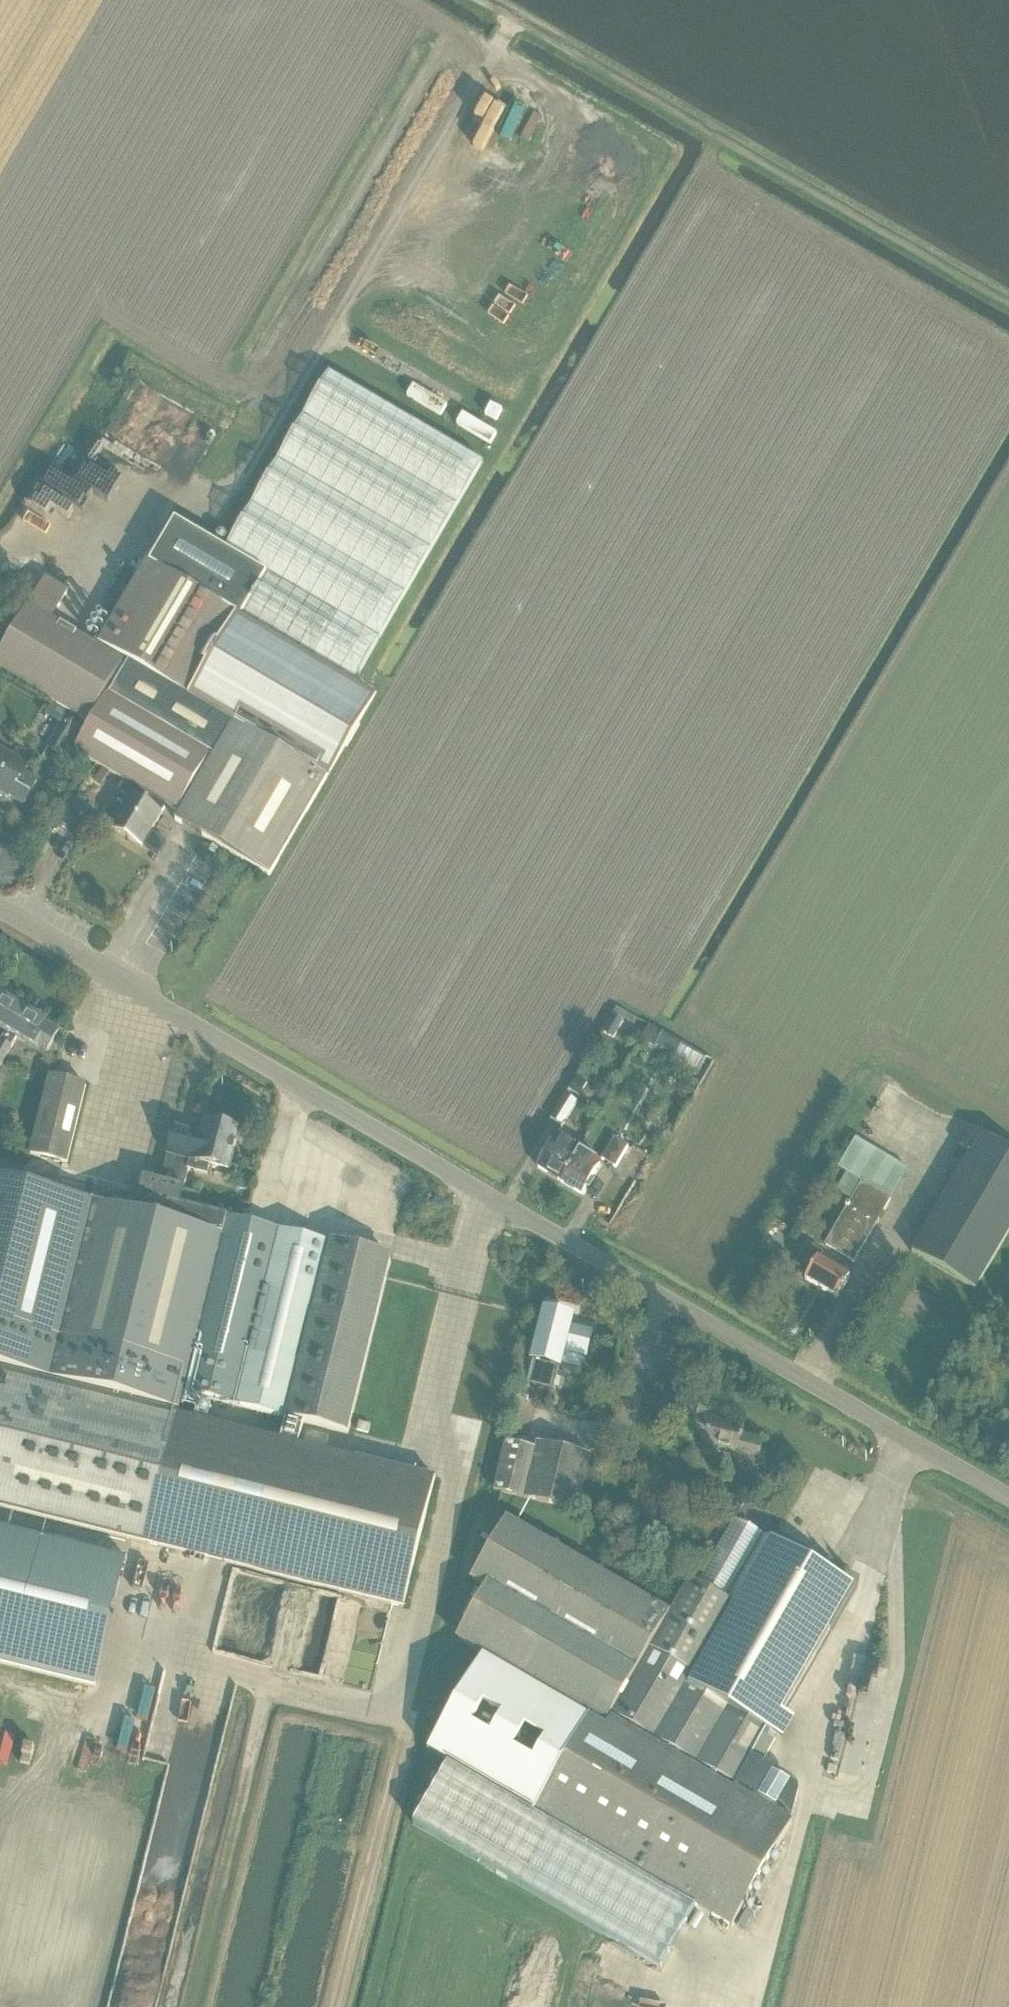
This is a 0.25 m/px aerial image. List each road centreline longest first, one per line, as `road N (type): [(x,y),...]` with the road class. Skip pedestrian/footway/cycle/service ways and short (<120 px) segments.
road 1 (unclassified): [(1008,1498),(0,911)]
road 2 (track): [(516,18),(242,476),(203,494),(173,490)]
road 3 (track): [(485,0),(1008,295)]
road 4 (track): [(1008,343),(725,181),(711,157)]
road 5 (track): [(332,328),(446,392)]

